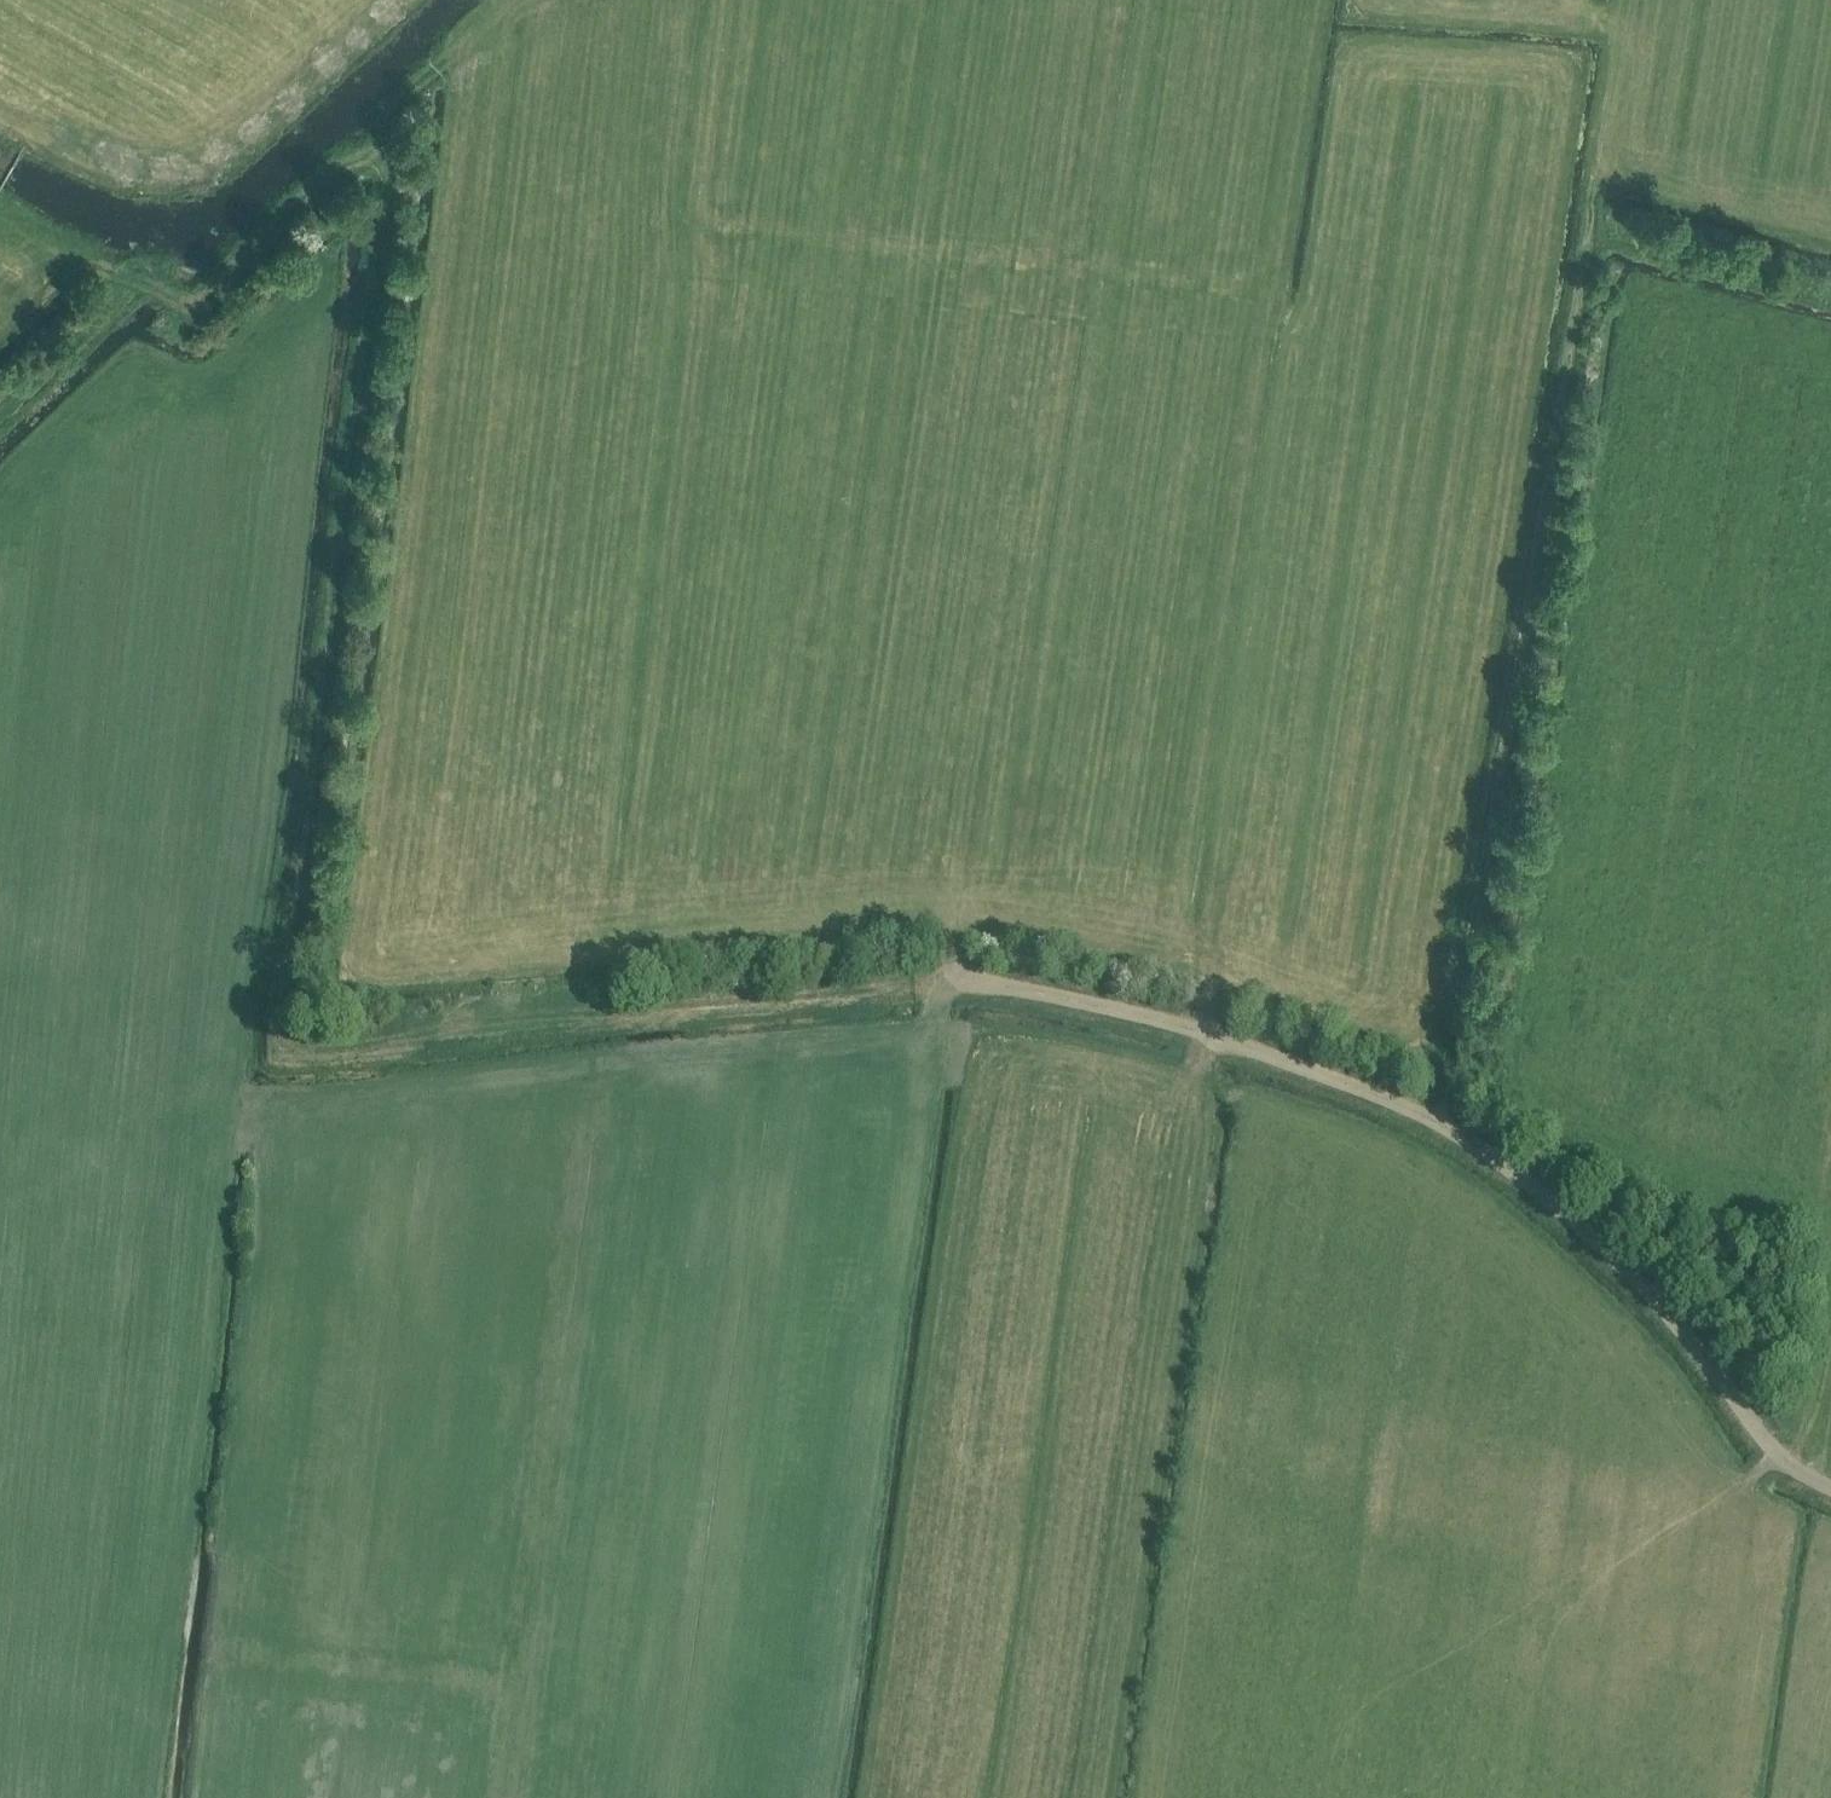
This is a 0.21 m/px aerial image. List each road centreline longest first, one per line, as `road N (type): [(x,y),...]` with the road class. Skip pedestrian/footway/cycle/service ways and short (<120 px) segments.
road 1 (track): [(0,421),(131,291),(208,279),(329,159),(353,160),(371,172),(376,187),(334,485),(277,1039),(335,1047),(705,999),(975,979),(1169,1019),(1433,1120)]
road 2 (track): [(1433,1120),(1582,1228),(1646,1290),(1764,1438),(1830,1488)]

